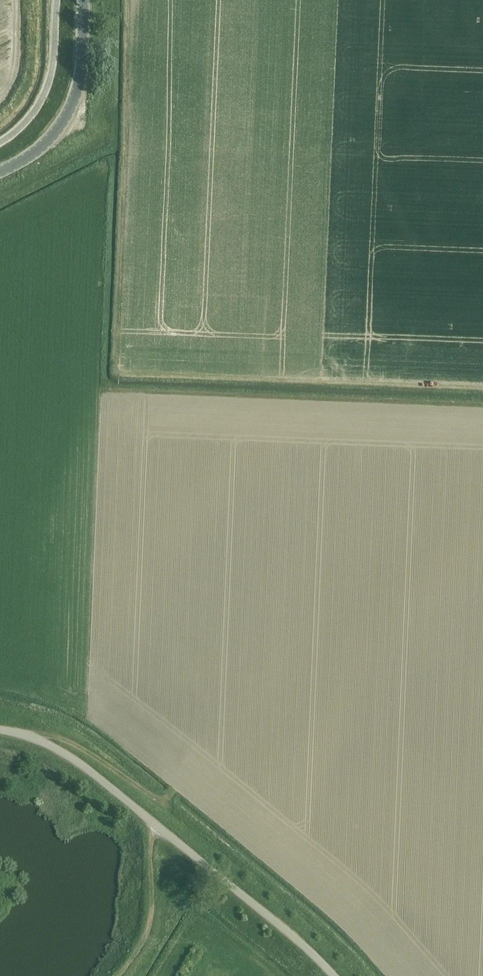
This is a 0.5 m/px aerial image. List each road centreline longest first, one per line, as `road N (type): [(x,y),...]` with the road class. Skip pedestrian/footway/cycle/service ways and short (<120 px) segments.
road 1 (unclassified): [(334,975),(73,759),(0,729)]
road 2 (tertiary): [(0,172),(45,143),(71,107),(83,0)]

